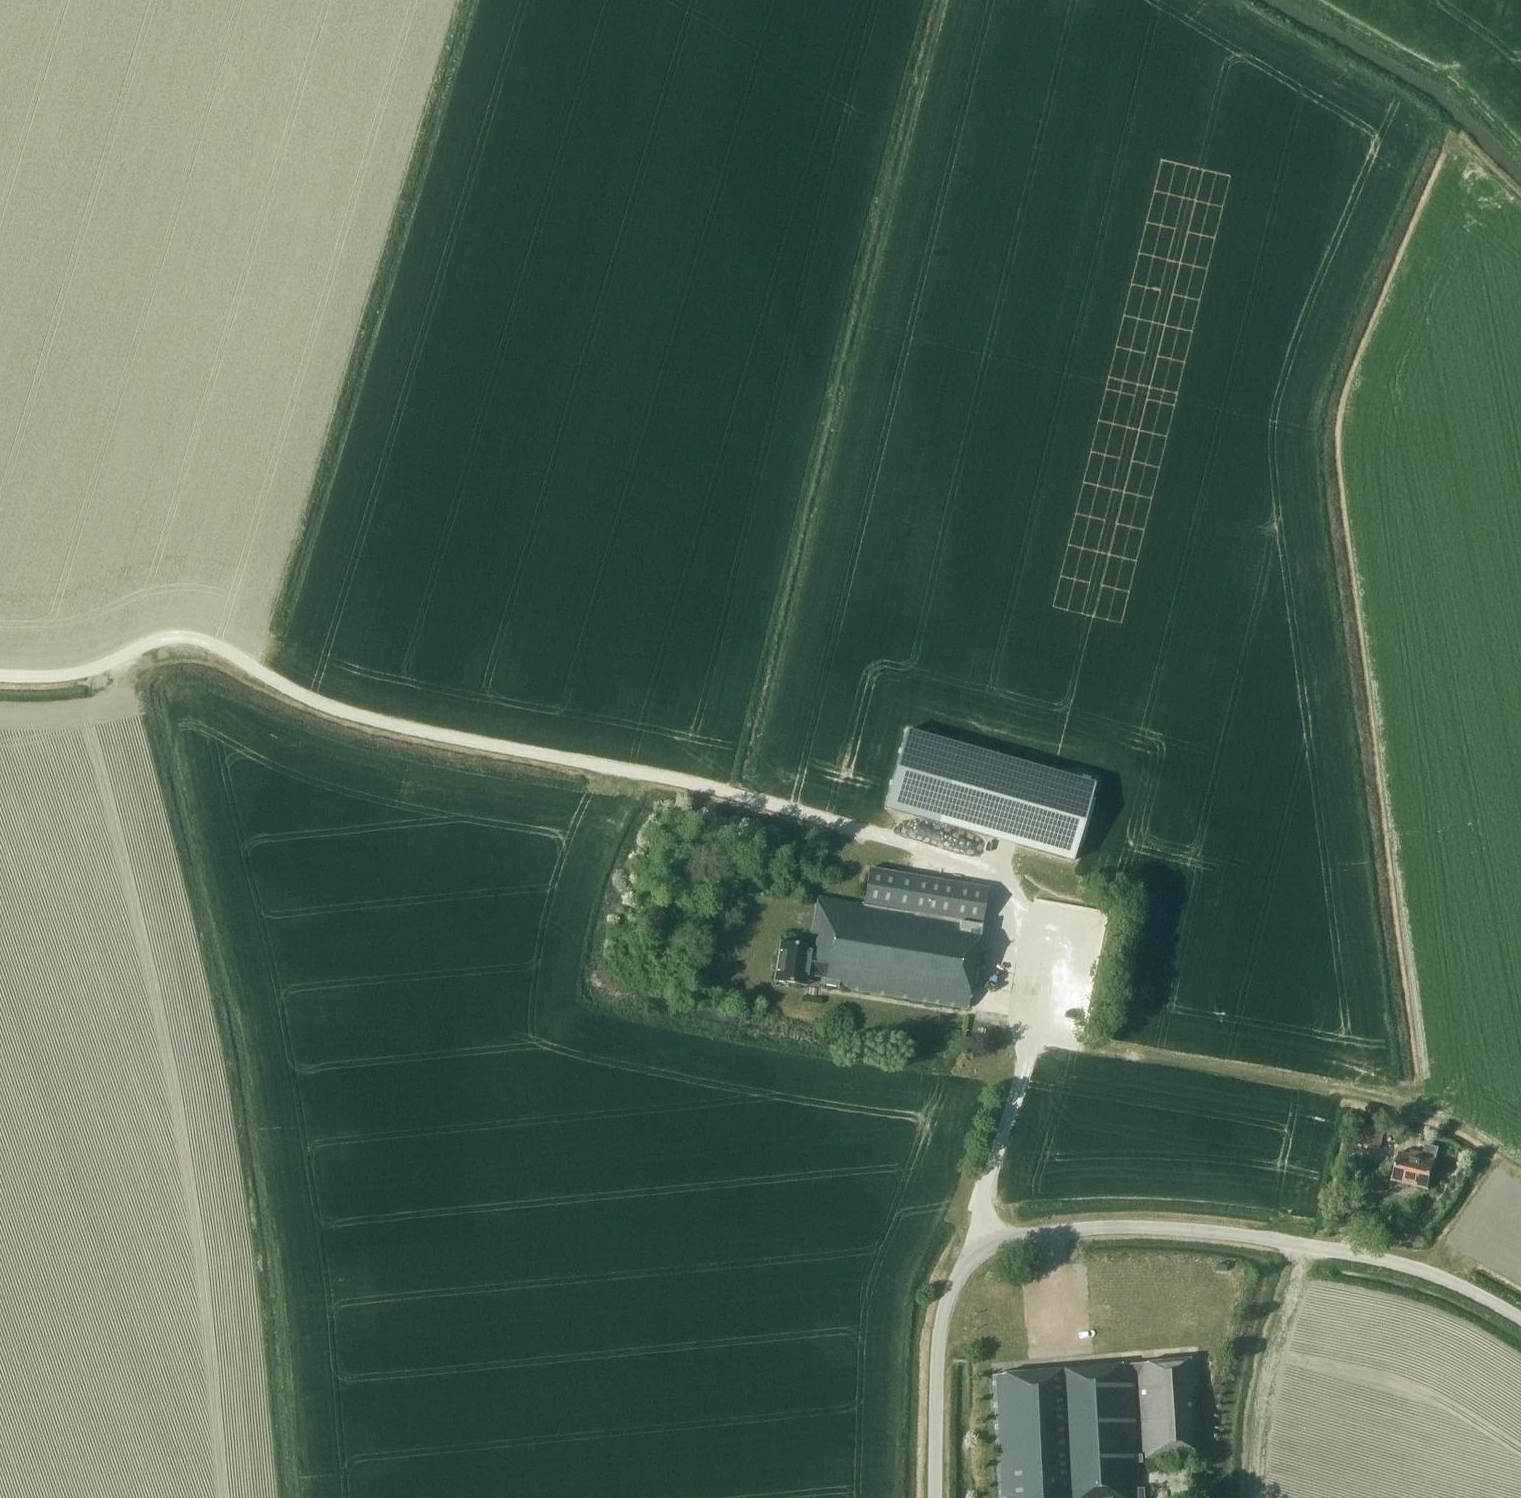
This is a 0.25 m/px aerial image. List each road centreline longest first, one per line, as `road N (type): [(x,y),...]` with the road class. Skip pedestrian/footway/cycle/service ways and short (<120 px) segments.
road 1 (unclassified): [(934,1497),(945,1301),(962,1268),(992,1244),(1125,1226),(1300,1242),(1428,1273),(1520,1321)]

